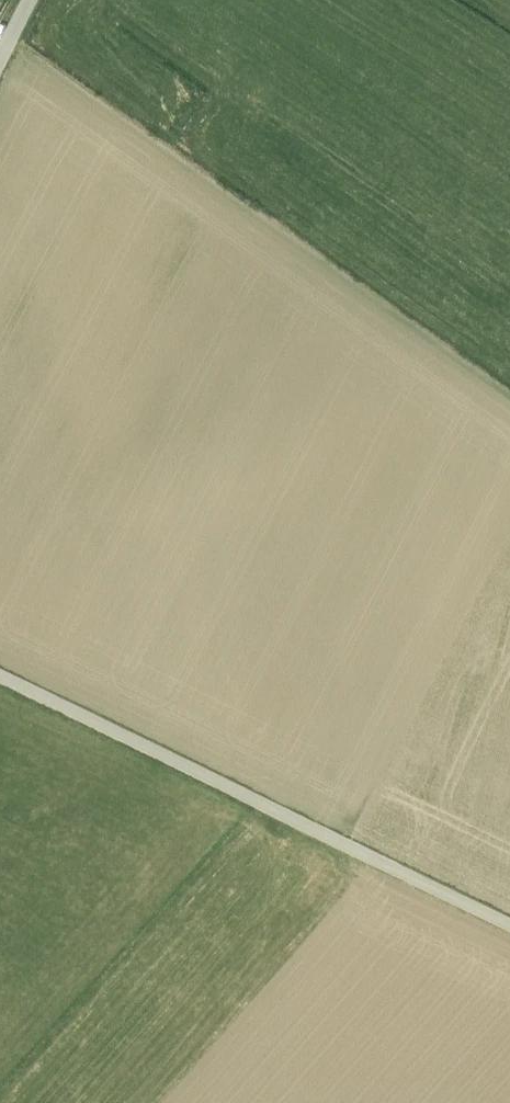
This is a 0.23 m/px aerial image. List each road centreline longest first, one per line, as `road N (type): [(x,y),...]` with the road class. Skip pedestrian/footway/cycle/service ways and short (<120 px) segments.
road 1 (track): [(0,675),(509,926)]

